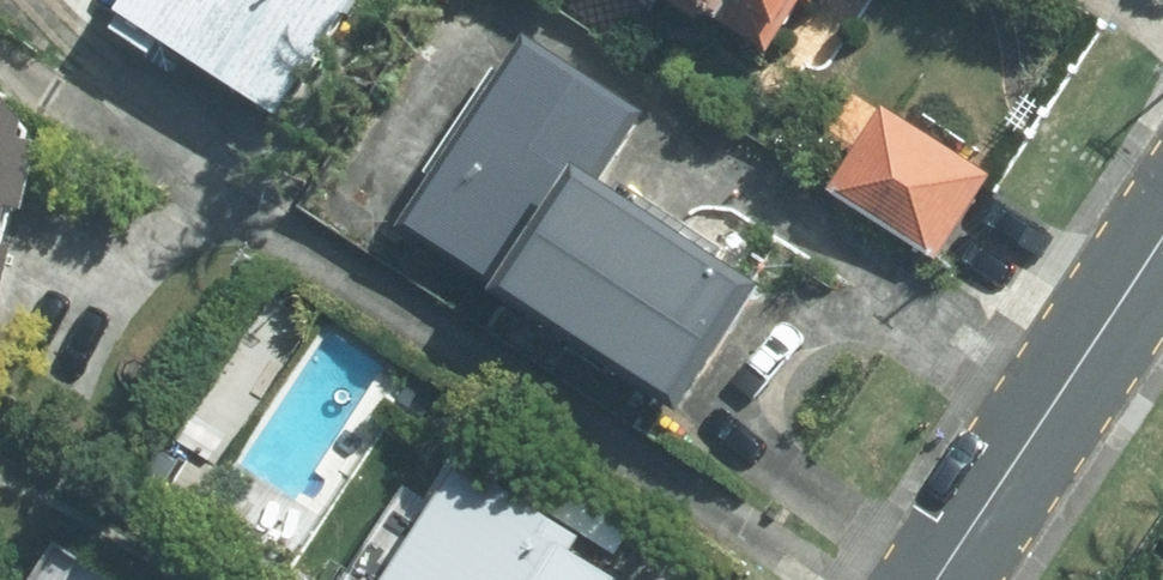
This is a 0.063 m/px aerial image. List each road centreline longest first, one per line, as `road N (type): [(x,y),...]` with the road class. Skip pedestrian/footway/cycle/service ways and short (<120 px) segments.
road 1 (residential): [(941,579),(1162,244)]

